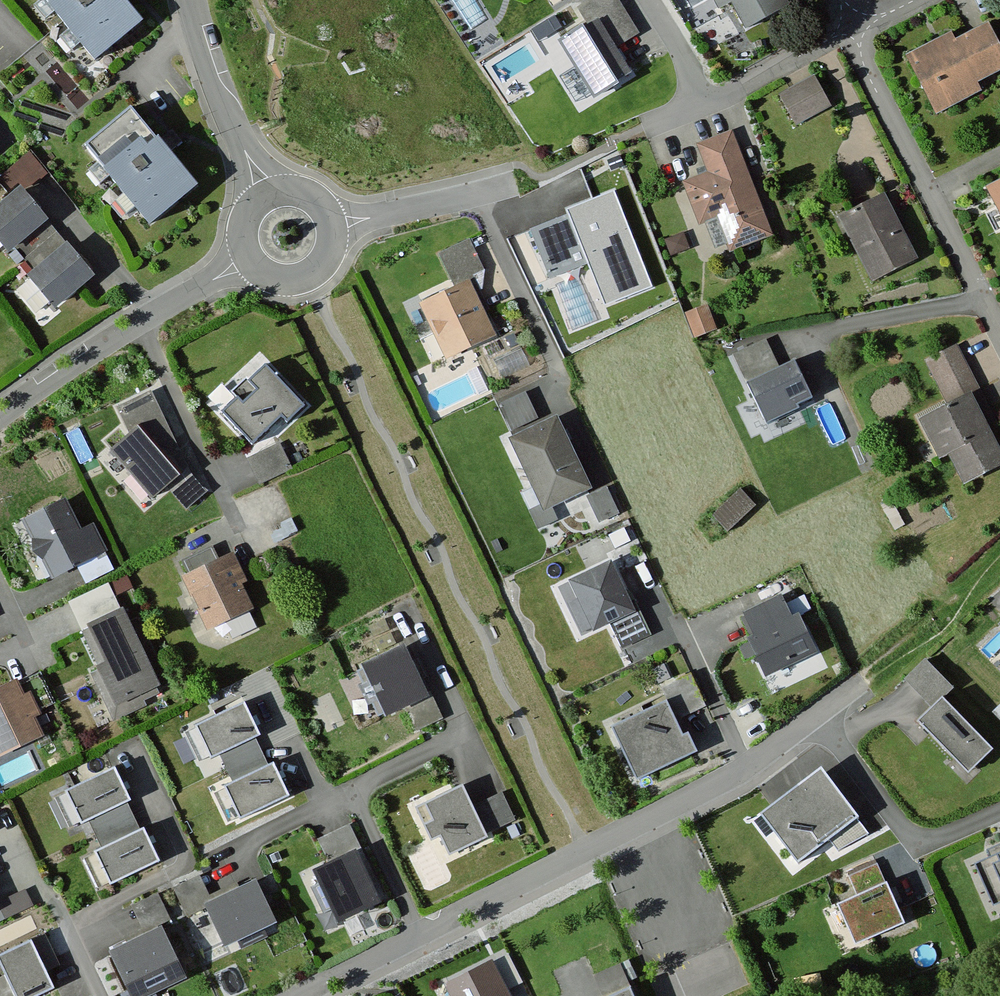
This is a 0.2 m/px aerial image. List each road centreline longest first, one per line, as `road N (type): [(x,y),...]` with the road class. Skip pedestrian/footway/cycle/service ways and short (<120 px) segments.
road 1 (residential): [(302,995),(750,768),(858,682)]
road 2 (residential): [(854,29),(999,333)]
road 3 (residential): [(0,414),(245,253)]
road 4 (residential): [(193,0),(264,194)]
road 5 (residential): [(854,29),(707,102)]
road 6 (residential): [(335,222),(481,191)]
road 7 (residential): [(245,253),(268,278),(296,282),(333,254),(335,222)]

